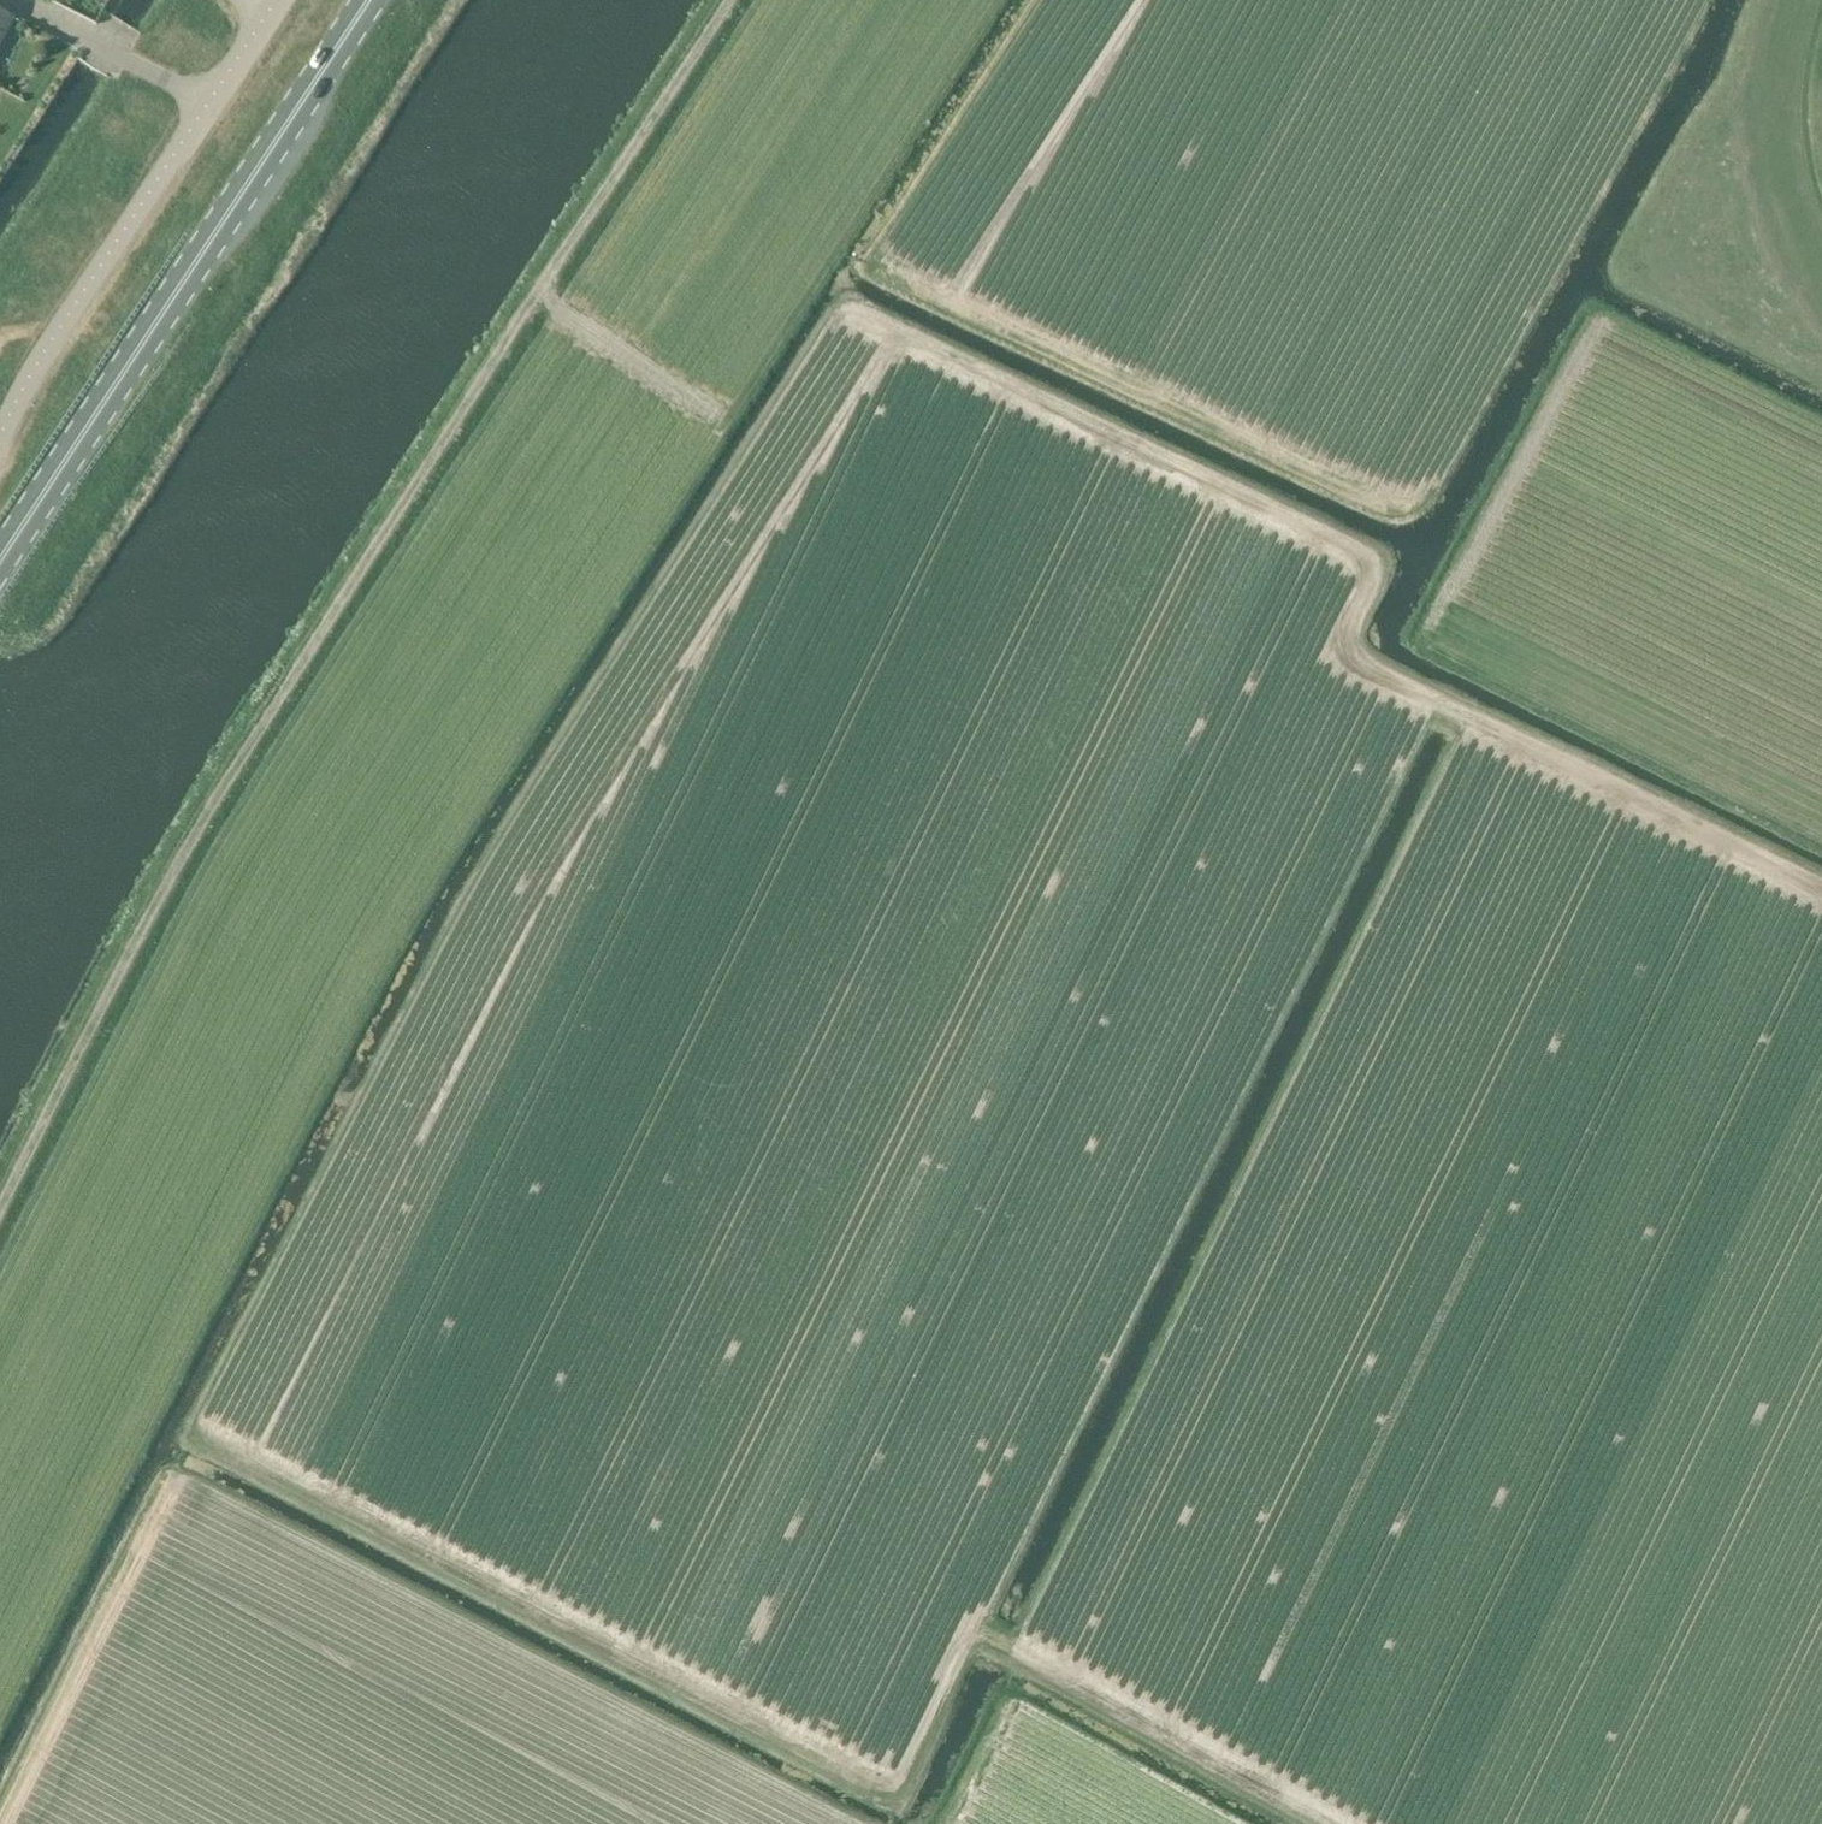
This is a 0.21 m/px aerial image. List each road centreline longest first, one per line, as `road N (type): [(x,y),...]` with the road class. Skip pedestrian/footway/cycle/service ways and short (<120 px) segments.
road 1 (track): [(0,1204),(173,858),(724,0)]
road 2 (primary): [(0,562),(370,0)]
road 3 (unclassified): [(276,0),(30,377),(0,438)]

